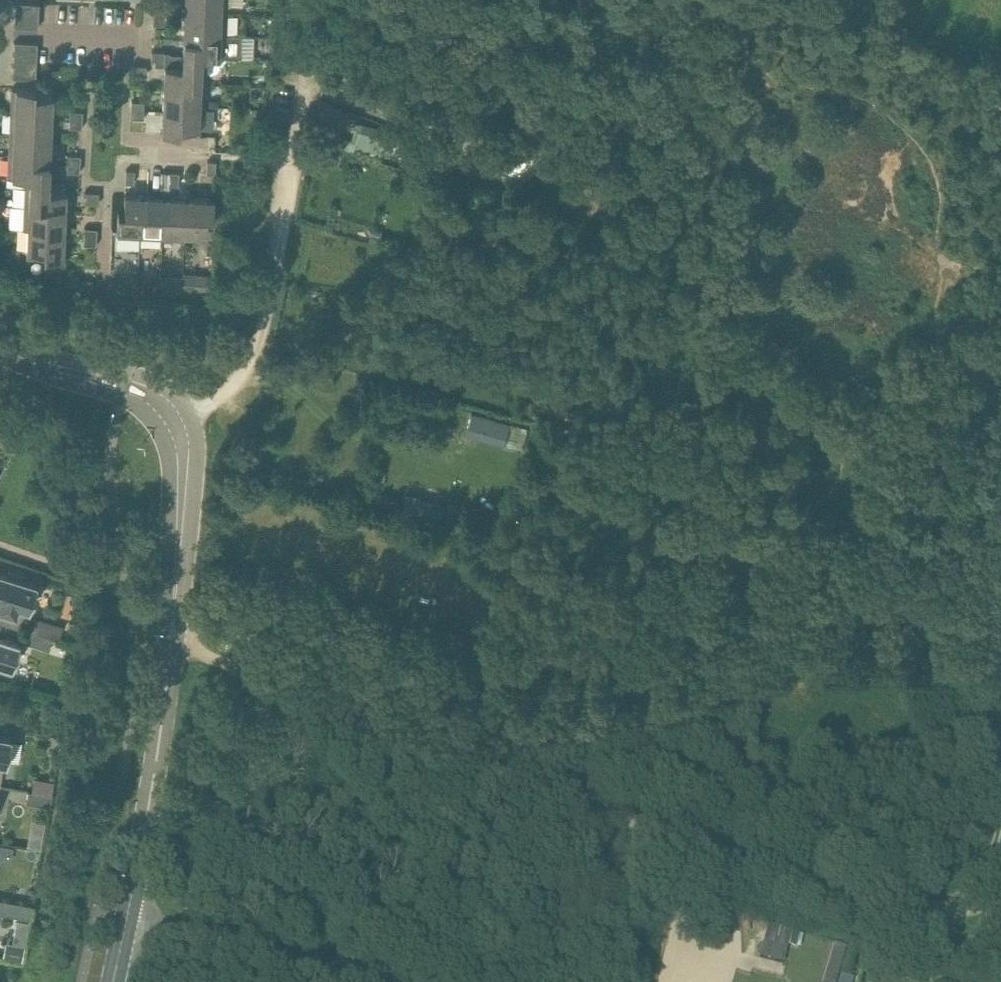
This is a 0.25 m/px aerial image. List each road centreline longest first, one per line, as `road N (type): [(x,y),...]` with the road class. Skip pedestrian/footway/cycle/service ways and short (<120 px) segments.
road 1 (tertiary): [(0,349),(154,402),(176,425),(184,463),(176,605),(130,910)]
road 2 (track): [(683,856),(433,769),(386,711),(172,633)]
road 3 (track): [(176,425),(239,382),(257,348),(310,77)]
road 4 (track): [(1000,963),(683,856)]
road 5 (unclassified): [(374,981),(130,910)]
road 6 (track): [(310,77),(354,89),(467,168),(529,188)]
road 7 (track): [(1000,809),(978,957)]
road 8 (residential): [(145,36),(3,33)]

